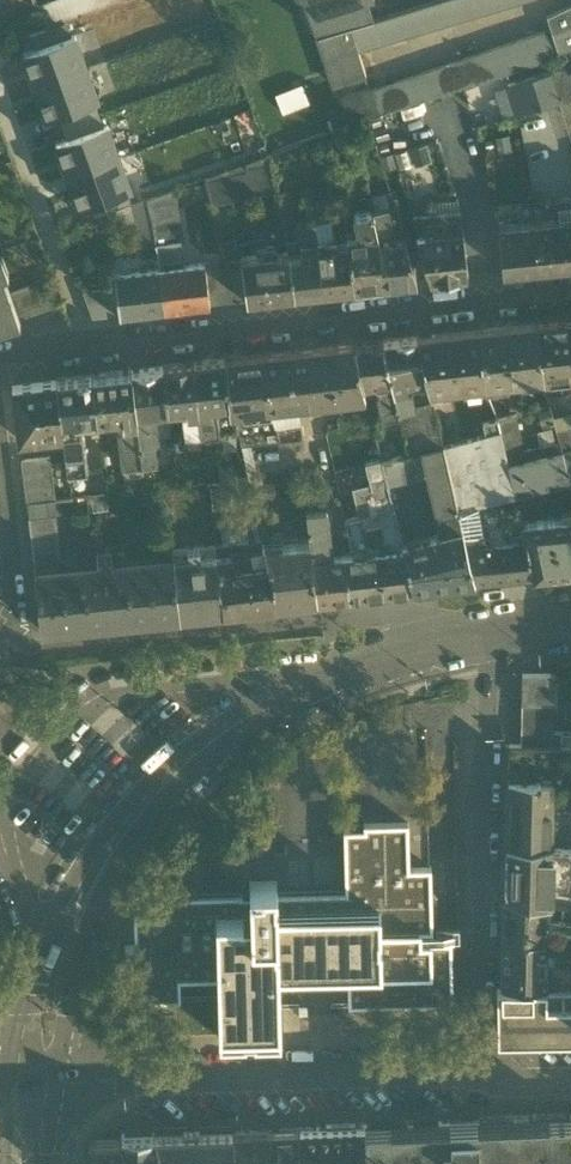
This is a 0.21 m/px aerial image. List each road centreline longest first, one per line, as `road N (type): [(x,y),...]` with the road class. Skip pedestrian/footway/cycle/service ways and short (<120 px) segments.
road 1 (residential): [(33,1084),(66,933),(120,840),(176,768),(300,684),(455,634)]
road 2 (residential): [(570,296),(0,360)]
road 3 (residential): [(33,1084),(486,1073)]
road 4 (residential): [(455,634),(396,611),(13,646)]
road 5 (residential): [(486,1073),(478,632)]
road 6 (residential): [(13,646),(0,500)]

